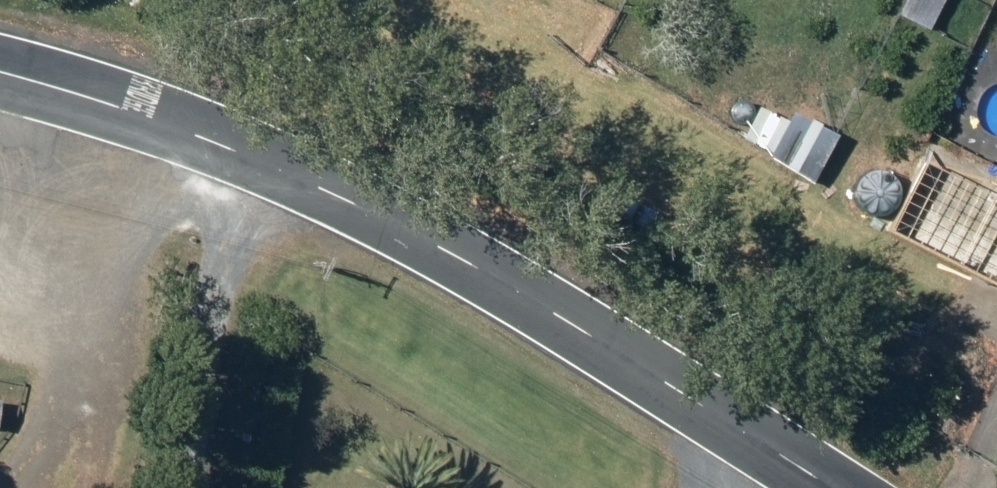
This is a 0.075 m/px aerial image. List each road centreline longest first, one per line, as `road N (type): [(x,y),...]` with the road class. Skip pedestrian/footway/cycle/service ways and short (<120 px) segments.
road 1 (secondary): [(0,74),(276,167),(483,280),(825,487)]
road 2 (track): [(27,487),(38,478),(76,94)]

